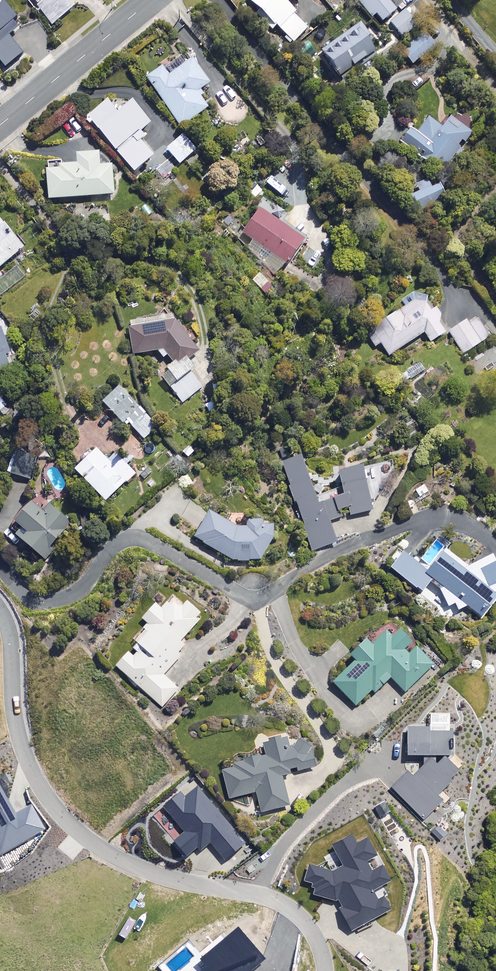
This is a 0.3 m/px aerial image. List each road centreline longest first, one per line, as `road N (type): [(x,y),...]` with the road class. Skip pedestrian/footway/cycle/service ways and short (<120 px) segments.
road 1 (residential): [(0,610),(9,629),(23,753),(65,819),(132,865),(288,907),(312,931),(323,970)]
road 2 (tertiary): [(0,126),(152,0)]

